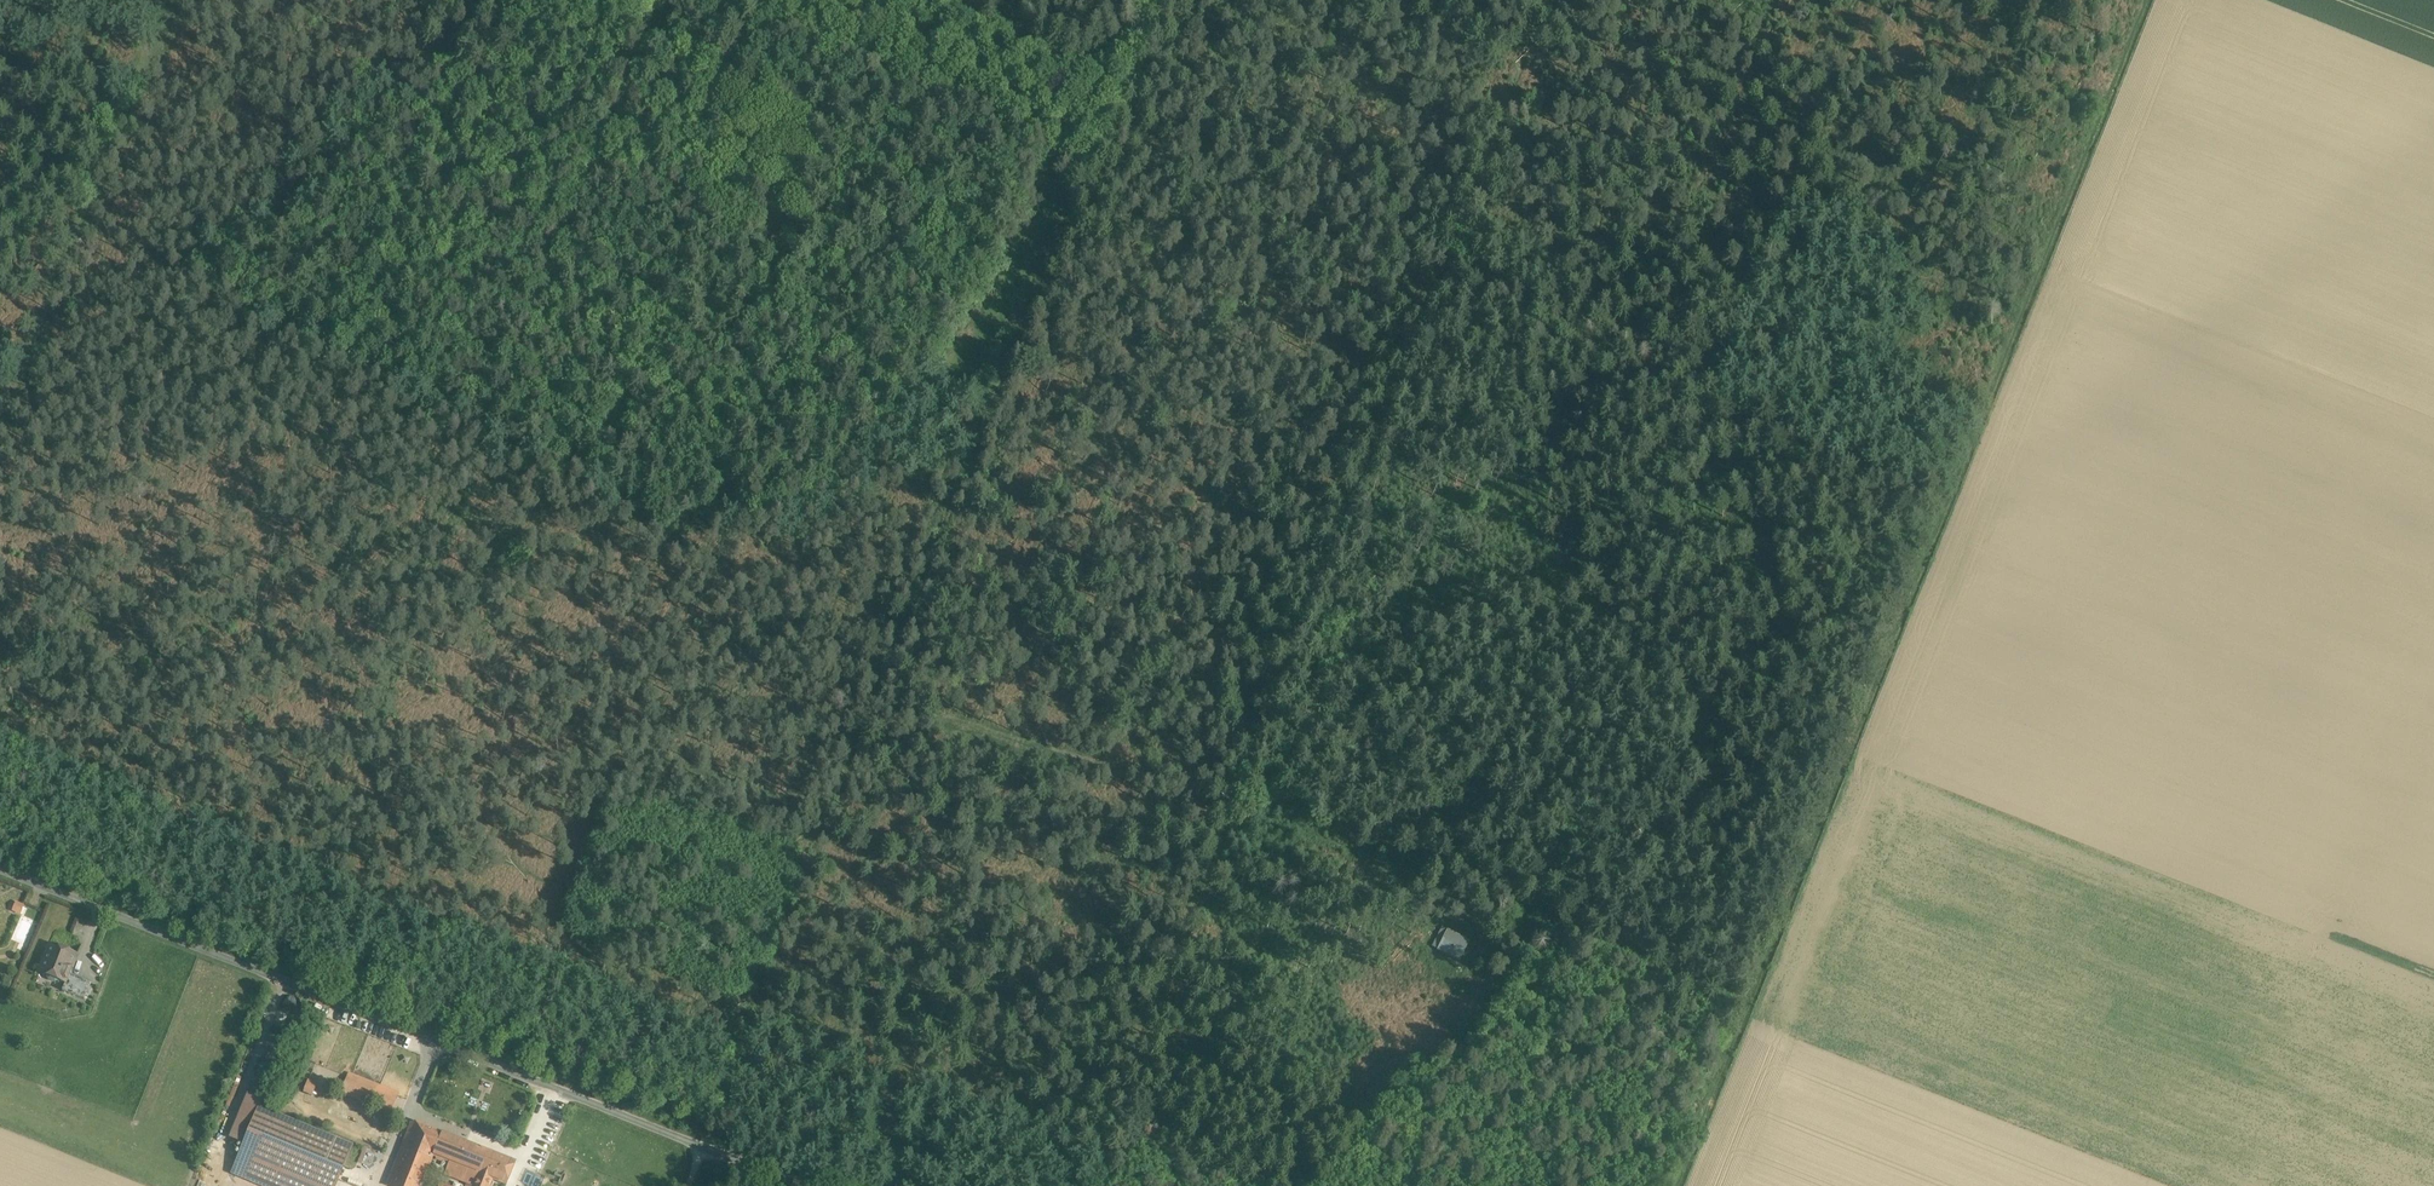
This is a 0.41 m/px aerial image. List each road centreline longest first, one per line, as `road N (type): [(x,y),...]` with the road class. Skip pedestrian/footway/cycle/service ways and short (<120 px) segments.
road 1 (unclassified): [(810,1185),(0,868)]

